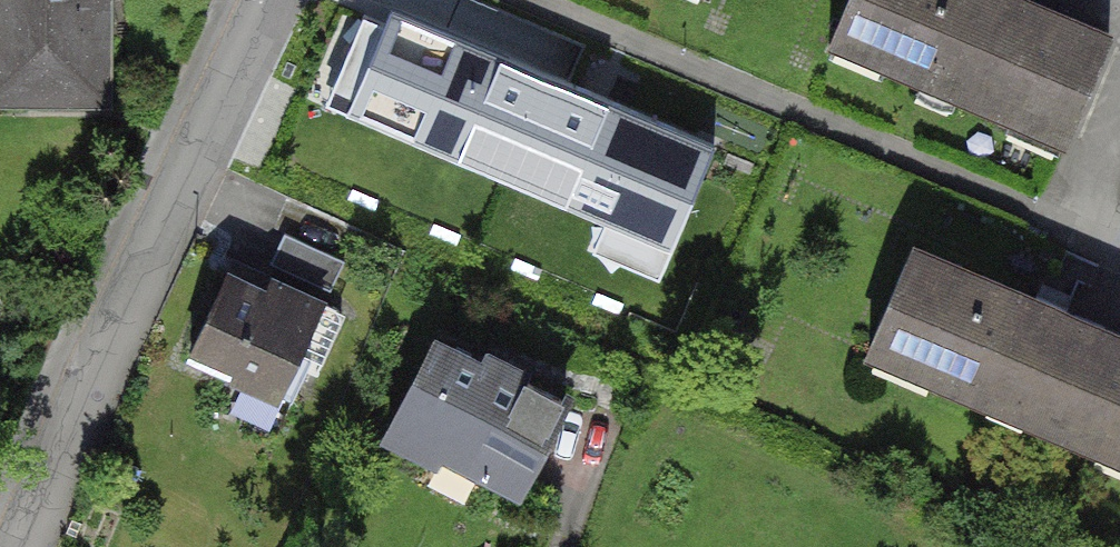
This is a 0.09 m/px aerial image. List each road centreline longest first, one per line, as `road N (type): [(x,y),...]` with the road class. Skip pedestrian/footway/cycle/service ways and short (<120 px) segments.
road 1 (residential): [(276,0),(29,546)]

